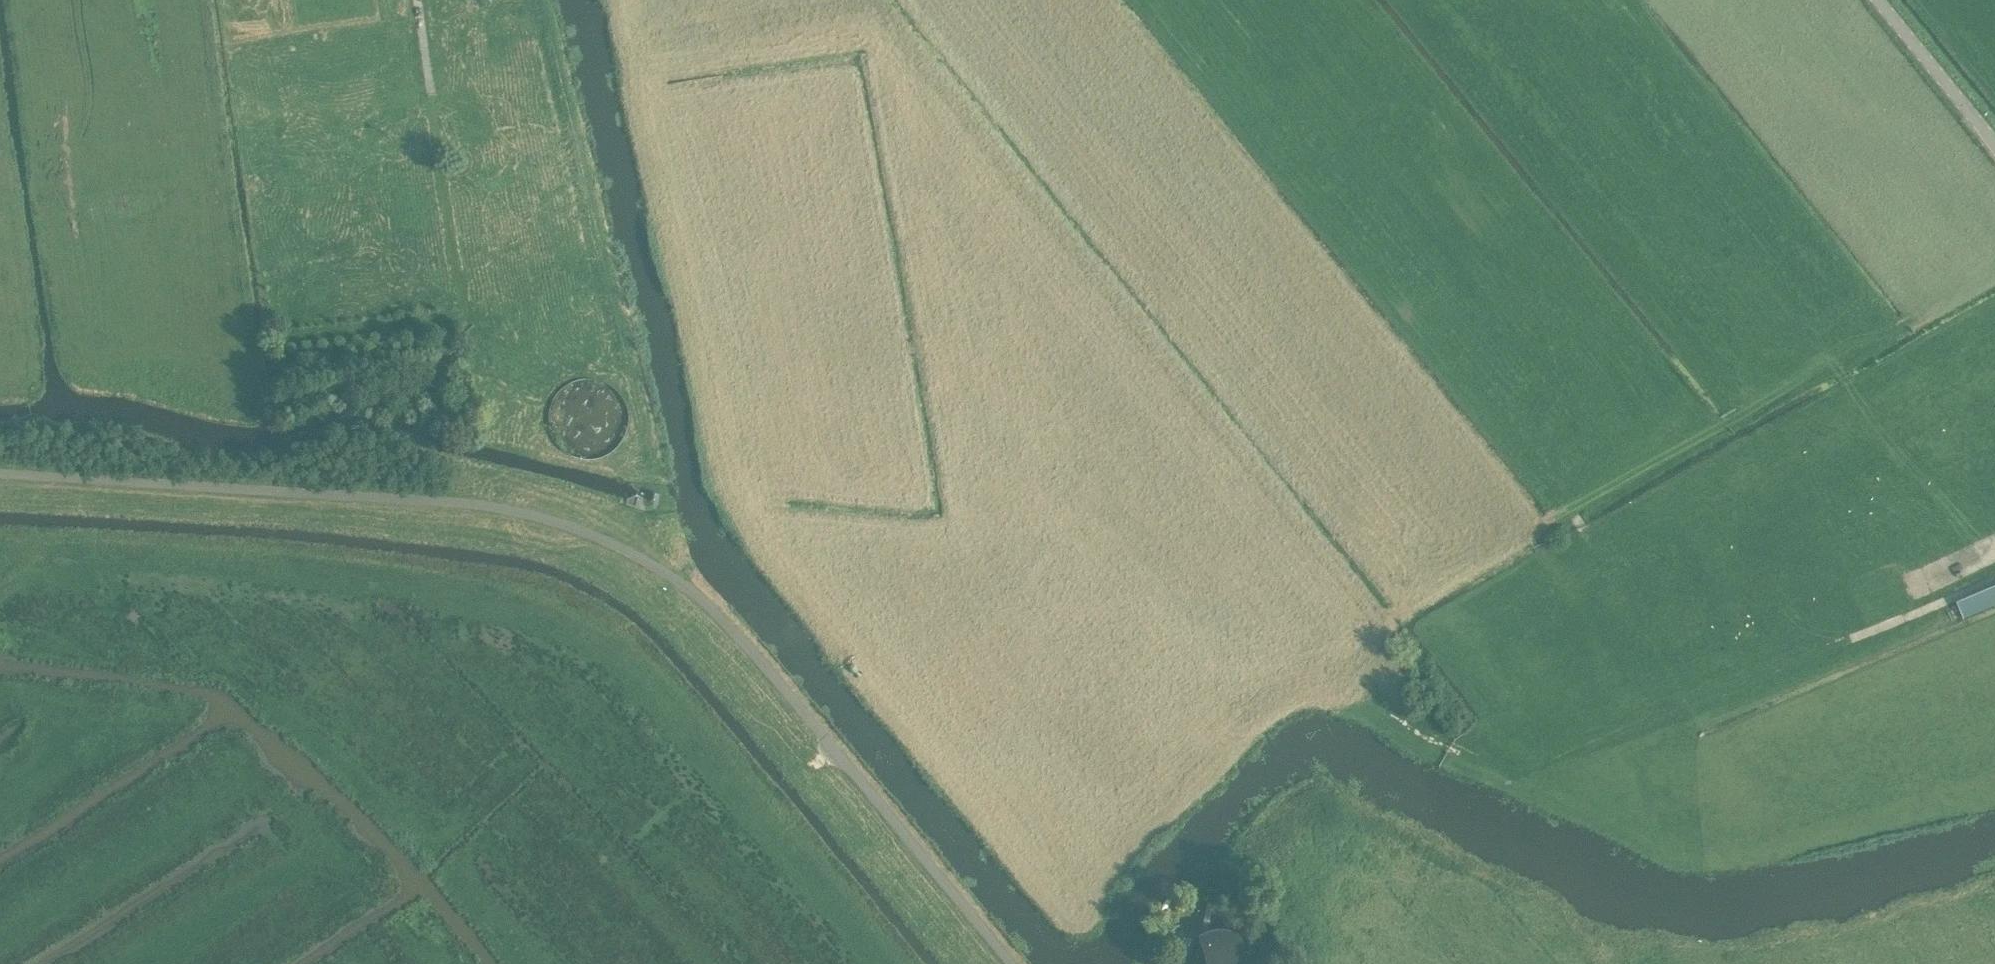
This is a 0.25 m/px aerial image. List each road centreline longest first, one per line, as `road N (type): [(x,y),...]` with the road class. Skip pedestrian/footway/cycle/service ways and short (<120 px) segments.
road 1 (unclassified): [(1994,143),(1879,0)]

